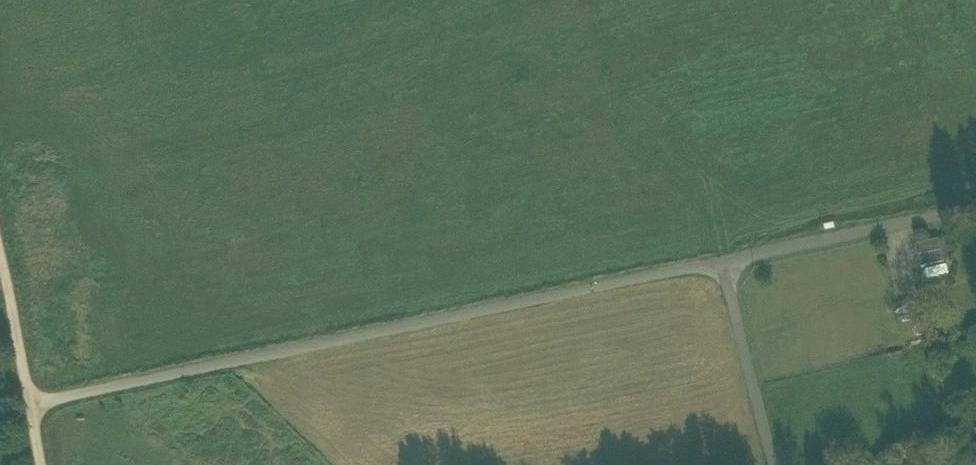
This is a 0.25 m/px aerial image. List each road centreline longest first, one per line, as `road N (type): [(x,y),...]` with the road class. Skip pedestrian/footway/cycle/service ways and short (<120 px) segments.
road 1 (track): [(725,263),(39,405)]
road 2 (unclassified): [(975,208),(725,263),(775,464)]
road 3 (track): [(50,464),(0,211)]

